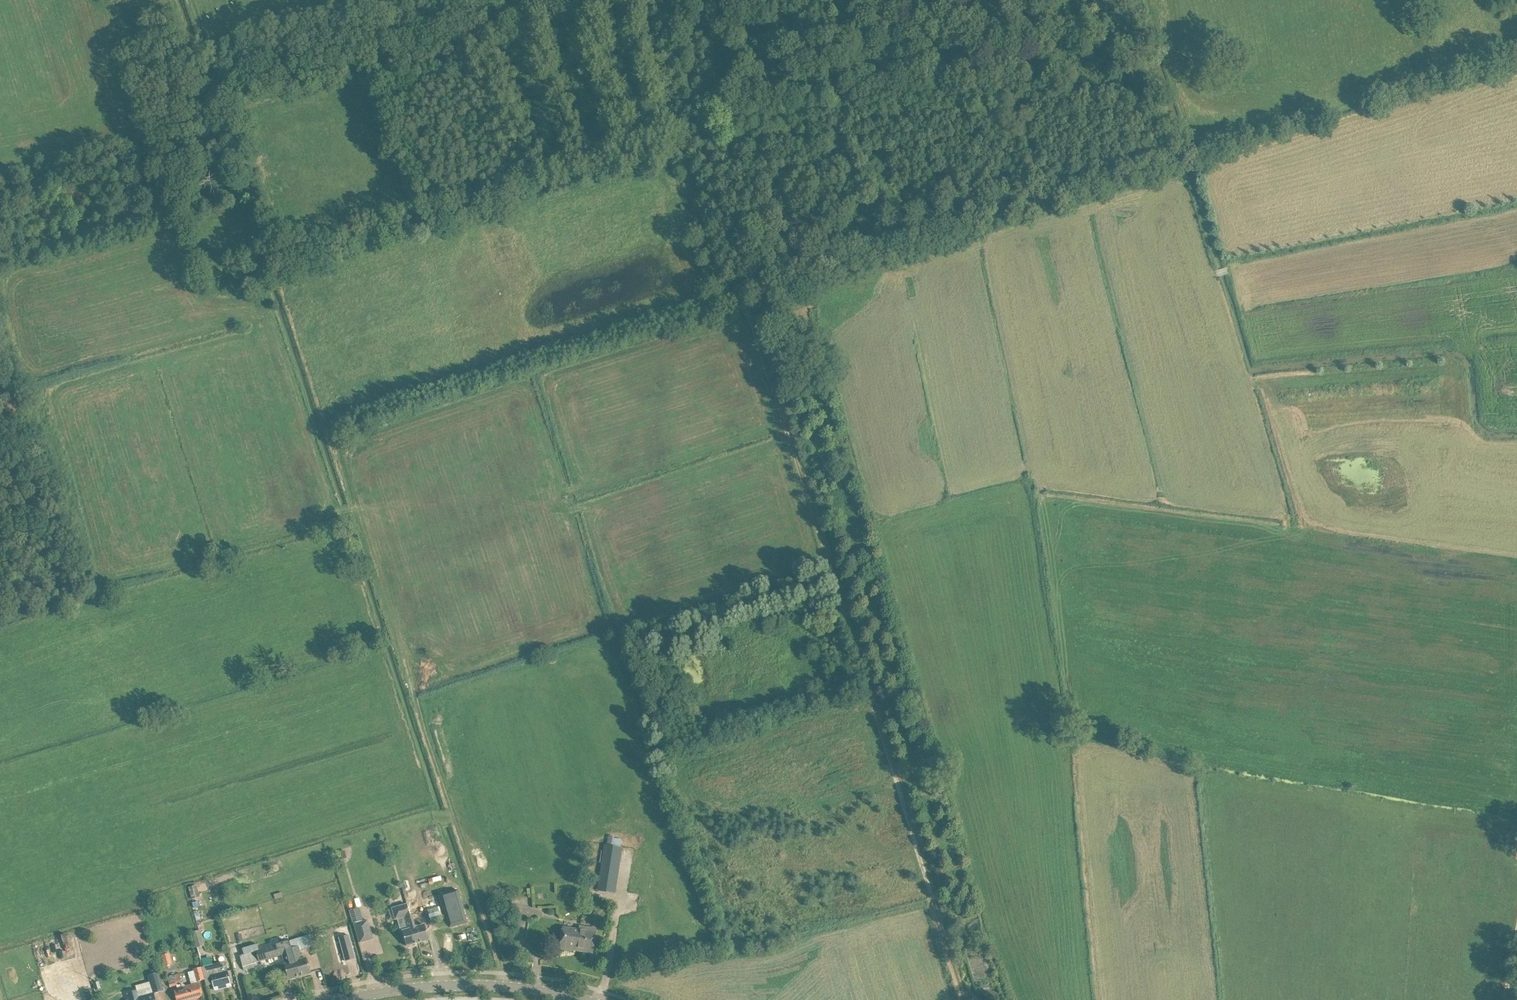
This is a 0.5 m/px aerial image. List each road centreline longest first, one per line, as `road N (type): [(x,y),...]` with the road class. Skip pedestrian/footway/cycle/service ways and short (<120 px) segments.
road 1 (track): [(961,999),(746,315)]
road 2 (track): [(675,145),(275,263),(190,0)]
road 3 (track): [(746,315),(1182,171),(1127,1)]
road 4 (track): [(503,986),(411,699)]
road 5 (tertiary): [(339,999),(469,984),(588,999)]
road 6 (track): [(746,315),(730,285),(693,141),(675,145)]
road 7 (track): [(693,141),(655,0)]

